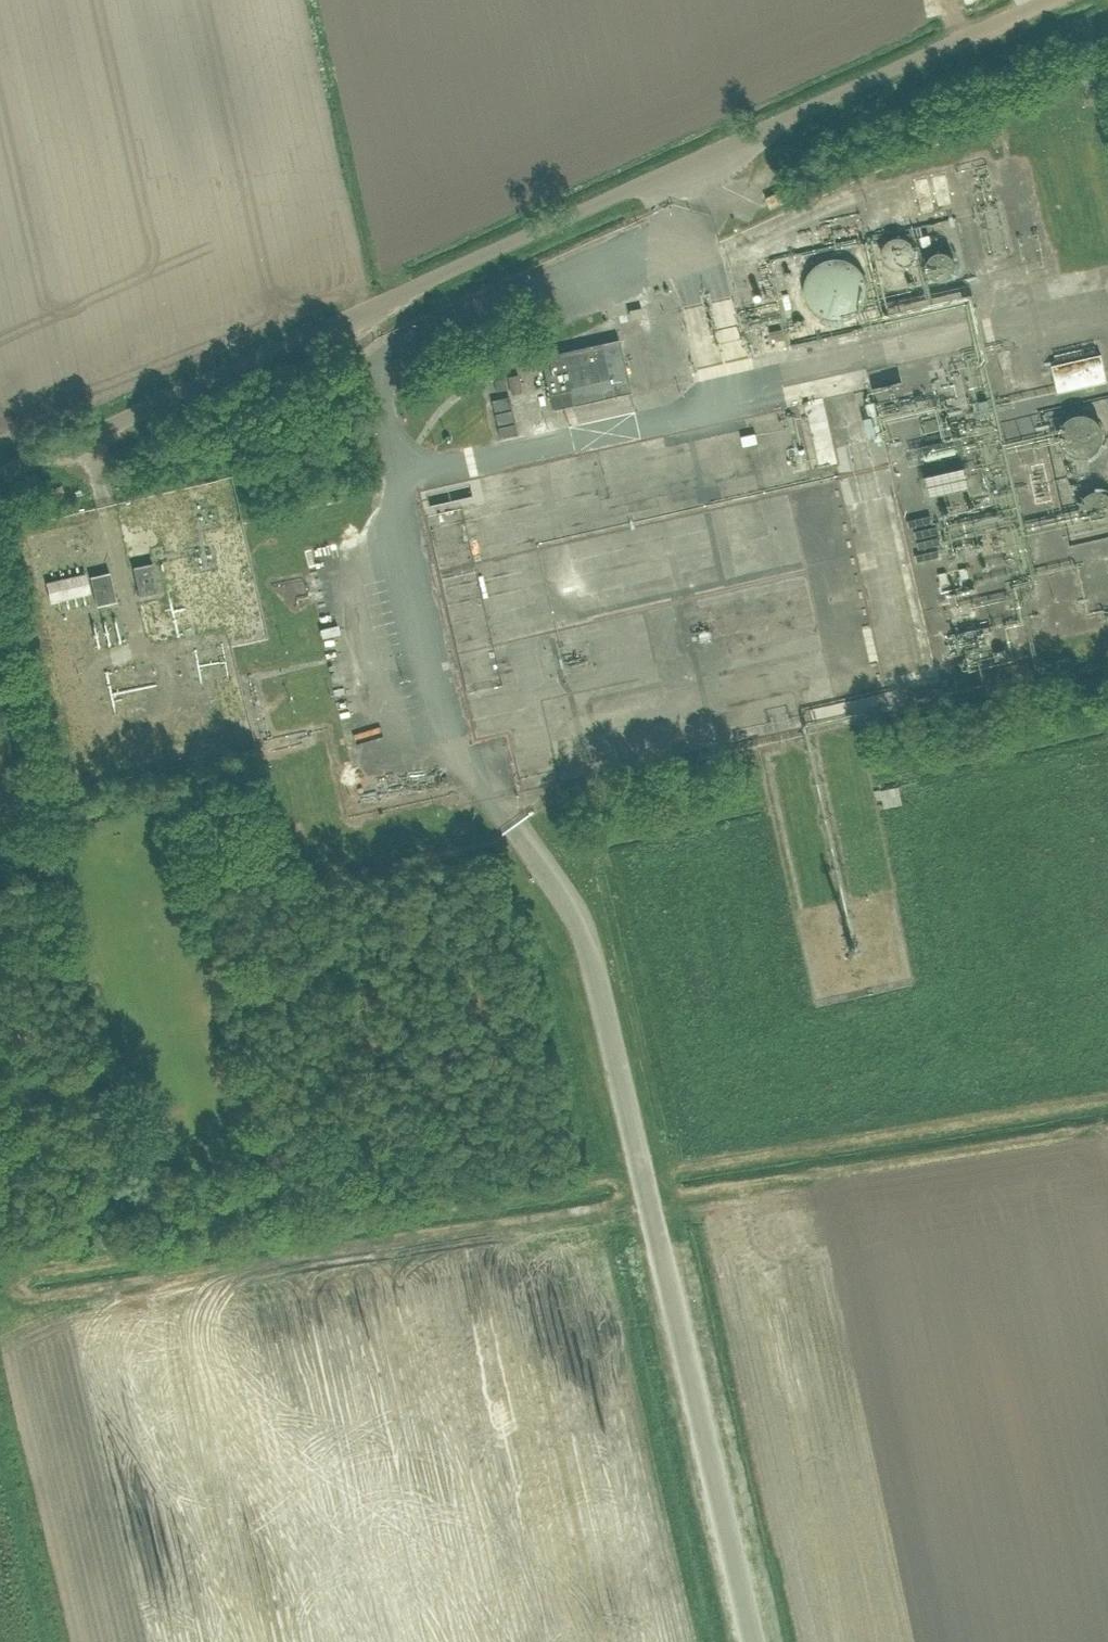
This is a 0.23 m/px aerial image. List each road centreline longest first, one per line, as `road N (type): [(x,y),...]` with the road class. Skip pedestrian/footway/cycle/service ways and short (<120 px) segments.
road 1 (unclassified): [(0,474),(1035,0)]

